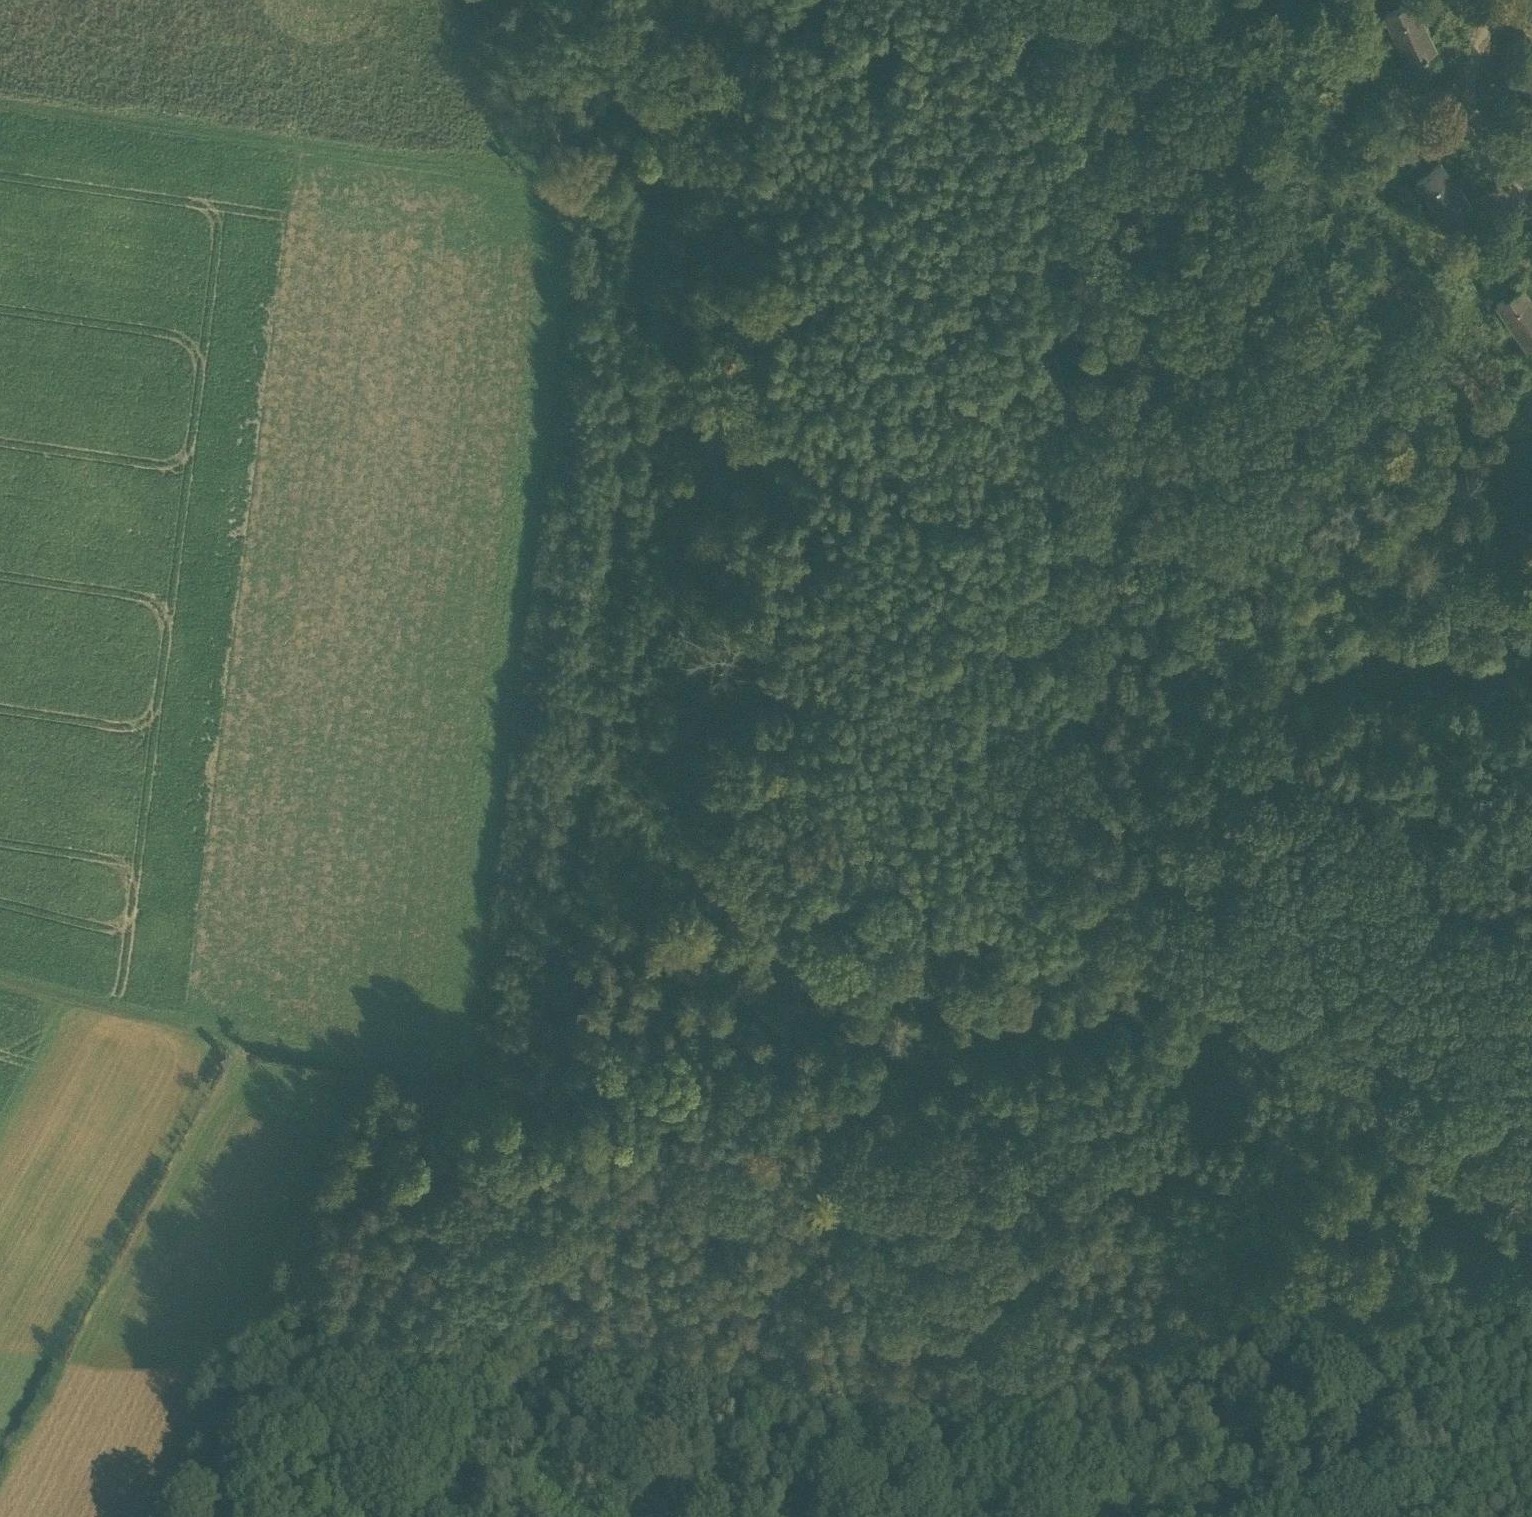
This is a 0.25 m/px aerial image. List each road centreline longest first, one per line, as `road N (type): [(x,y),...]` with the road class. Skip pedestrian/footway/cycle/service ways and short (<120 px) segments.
road 1 (track): [(0,105),(518,182)]
road 2 (track): [(0,980),(248,1040),(440,1075)]

